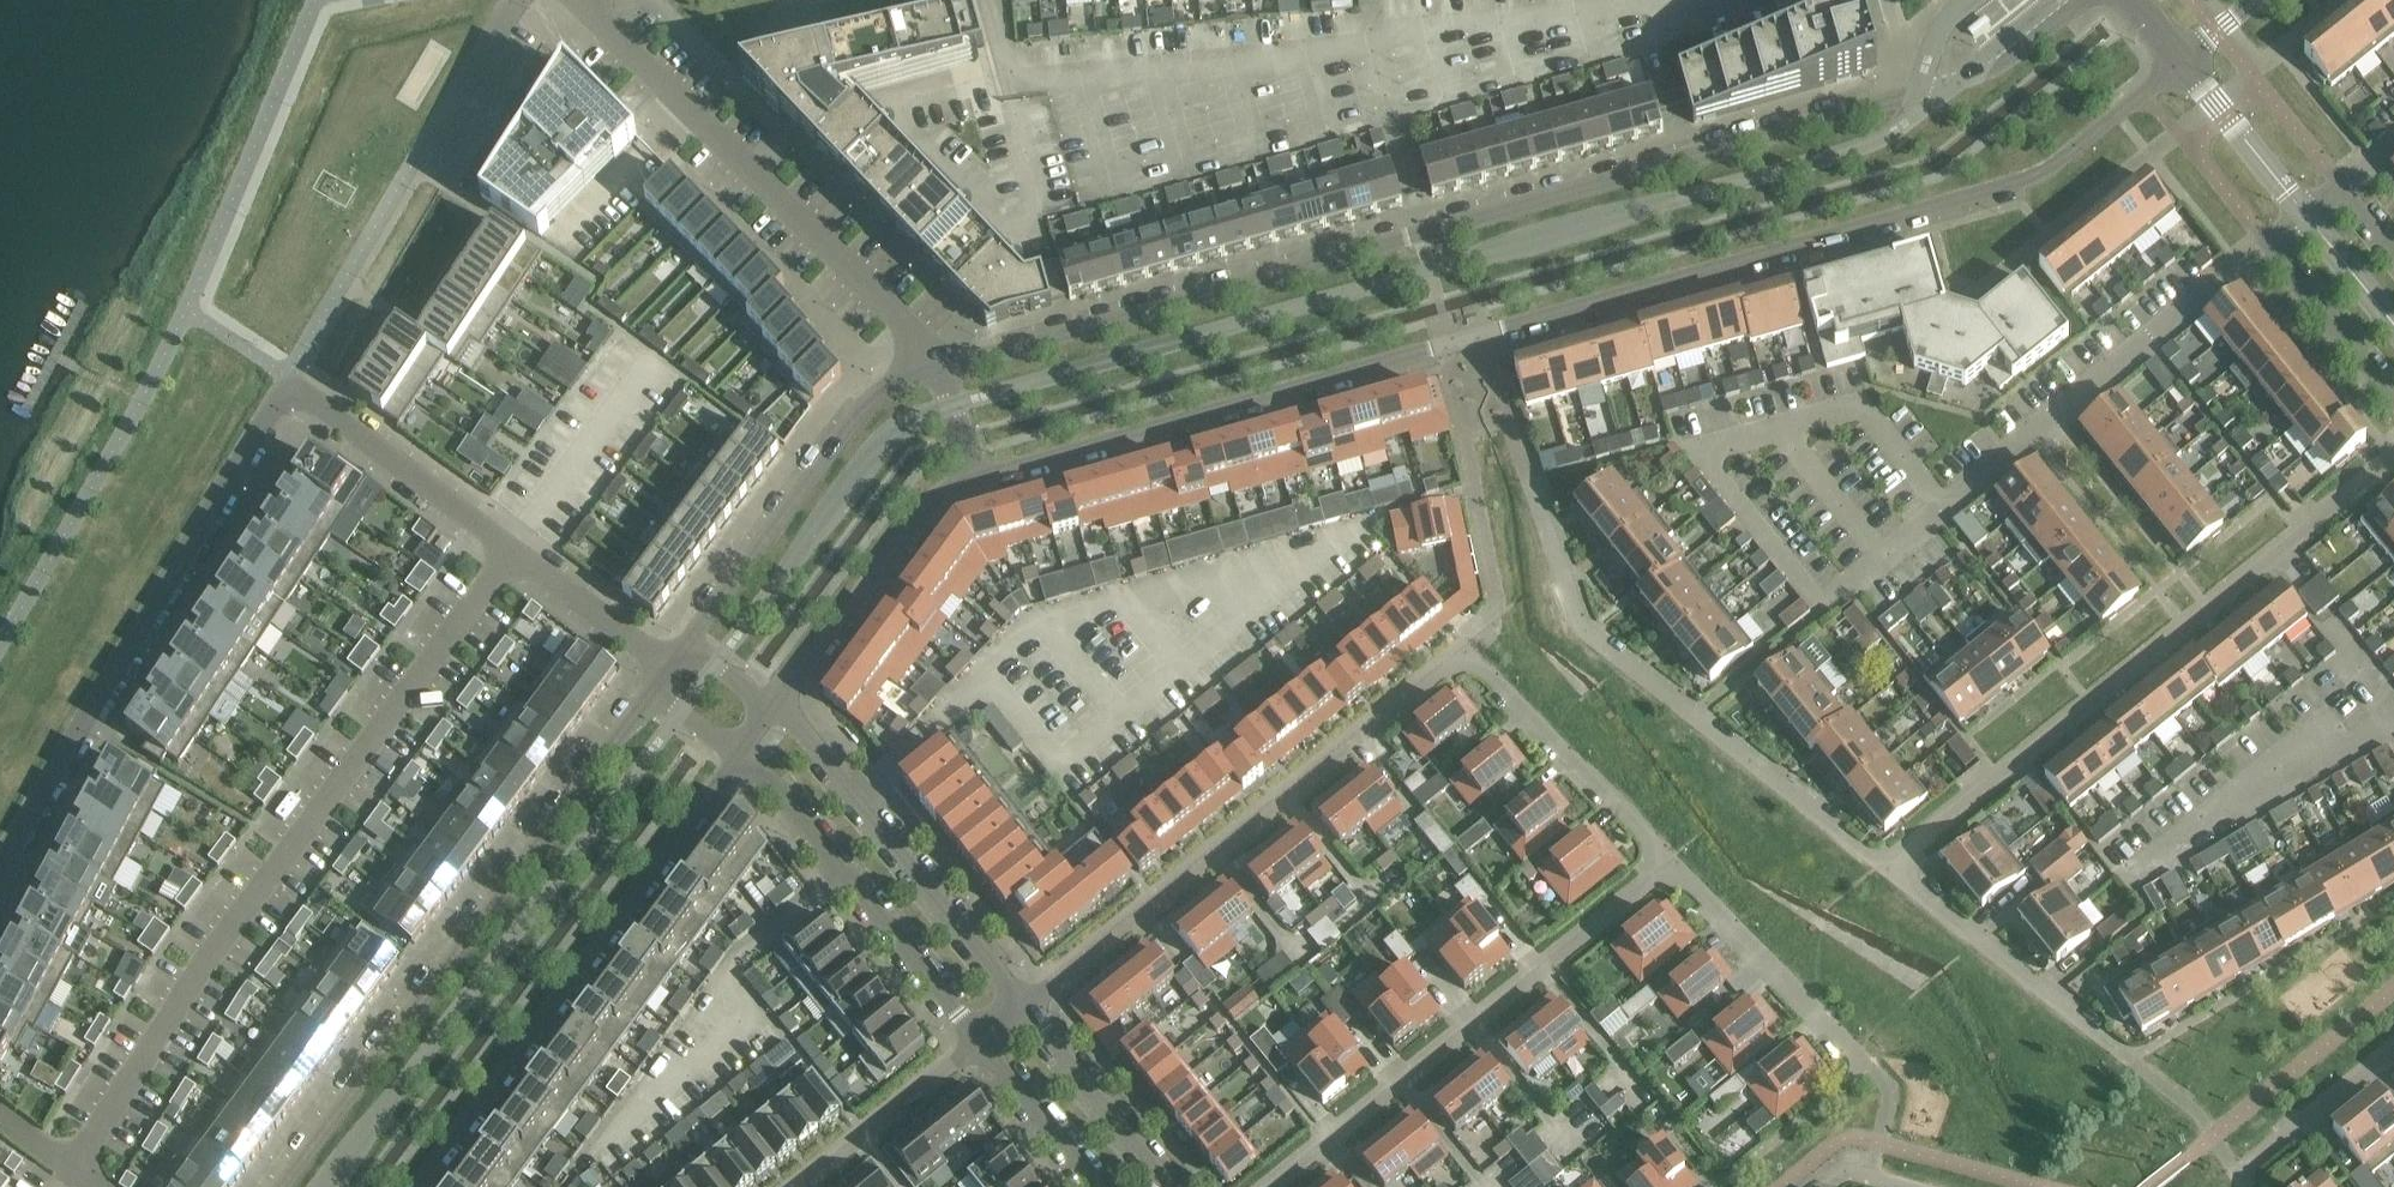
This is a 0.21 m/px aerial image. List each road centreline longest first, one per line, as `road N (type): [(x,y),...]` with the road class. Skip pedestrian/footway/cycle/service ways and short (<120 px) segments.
road 1 (residential): [(975,477),(2010,185),(2050,170),(2182,63)]
road 2 (residential): [(2087,0),(2009,61),(1921,93),(944,367)]
road 3 (residential): [(668,667),(314,398),(293,395),(267,414),(0,859)]
road 4 (residential): [(2269,244),(1695,715)]
road 5 (residential): [(668,667),(281,1186)]
road 6 (residential): [(1887,864),(2393,462)]
road 7 (residential): [(1025,1005),(1459,658)]
road 8 (residential): [(417,1186),(741,754)]
road 9 (residential): [(944,367),(606,25),(593,0)]
road 10 (residential): [(1277,1186),(1669,867)]
road 11 (residential): [(944,367),(903,380),(858,414),(668,667)]
road 12 (residential): [(1025,1005),(861,799),(775,708)]
road 13 (residential): [(741,754),(764,772),(983,1041)]
road 14 (residential): [(775,708),(930,500),(975,477)]
road 15 (residential): [(2127,1056),(1887,864)]
road 16 (residential): [(1459,658),(1669,867)]
road 17 (residential): [(1695,715),(1587,633),(1535,486)]
road 18 (residential): [(1669,867),(1866,1065)]
road 19 (residential): [(1887,864),(1695,715)]
road 20 (residential): [(1175,1186),(1025,1005)]
road 21 (residential): [(798,1186),(983,1041)]
road 22 (residential): [(2246,1186),(2238,1174),(2393,1050)]
road 23 (residential): [(2269,244),(2393,397)]
road 24 (unclassified): [(2305,214),(2182,63)]
road 25 (residential): [(983,1041),(1098,1186)]
road 26 (residential): [(427,148),(519,0)]
road 27 (unclassified): [(2393,323),(2305,214)]
road 28 (residential): [(0,1112),(98,1186)]
road 29 (residential): [(775,708),(717,664),(668,667)]

